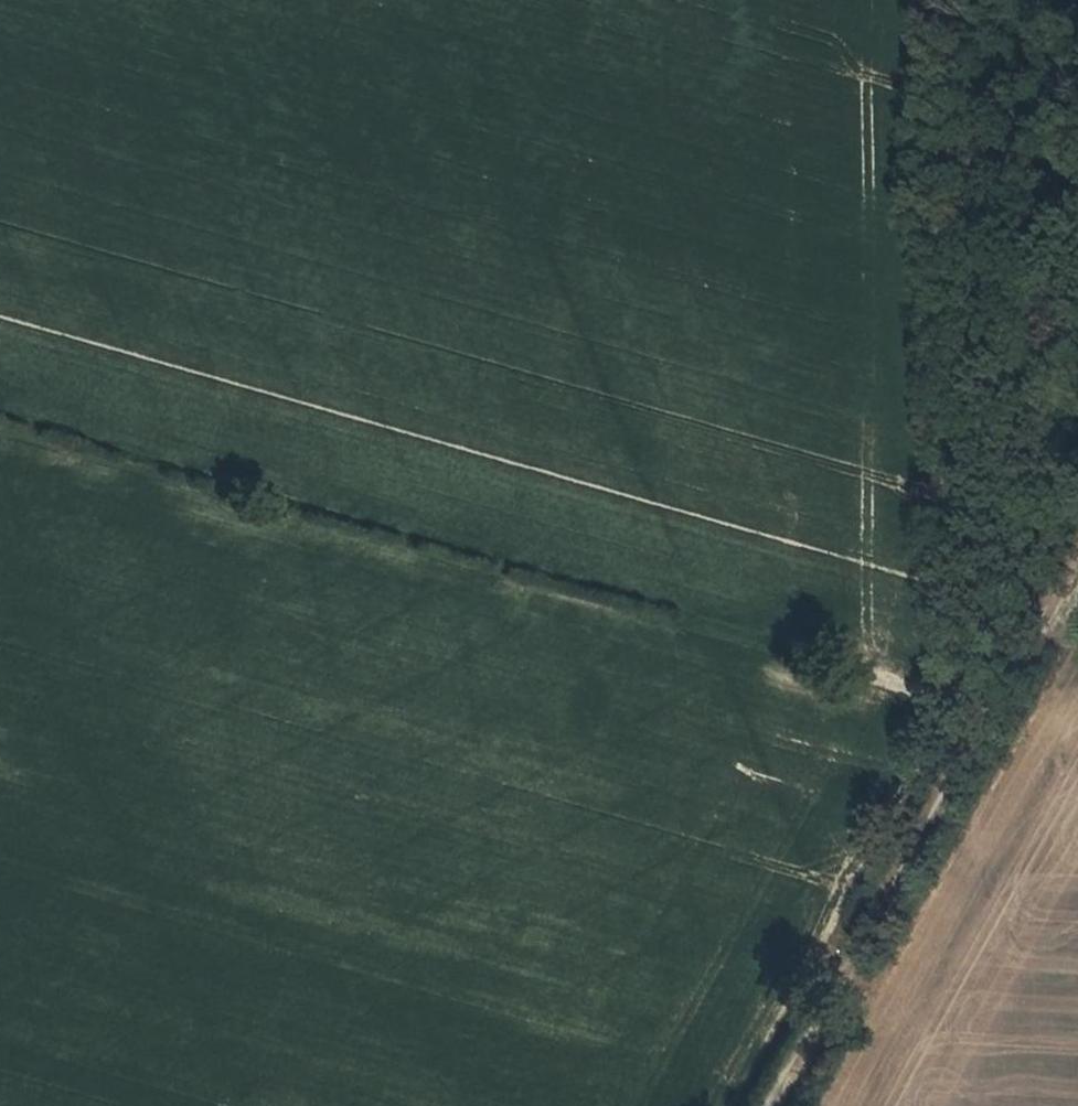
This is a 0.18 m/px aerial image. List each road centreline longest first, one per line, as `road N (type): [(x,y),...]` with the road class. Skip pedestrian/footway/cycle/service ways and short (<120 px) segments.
road 1 (track): [(773,1105),(1077,560)]

